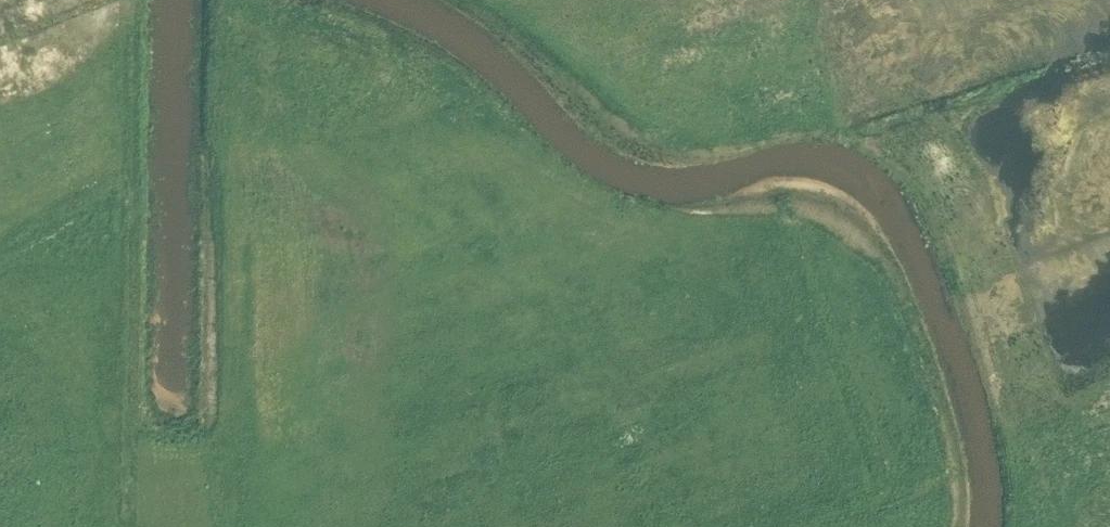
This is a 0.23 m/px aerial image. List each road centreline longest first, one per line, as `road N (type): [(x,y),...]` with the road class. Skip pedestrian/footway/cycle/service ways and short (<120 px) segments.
road 1 (track): [(1024,526),(1013,433),(956,237),(933,187),(906,159),(826,125),(720,135),(670,124),(506,0)]

